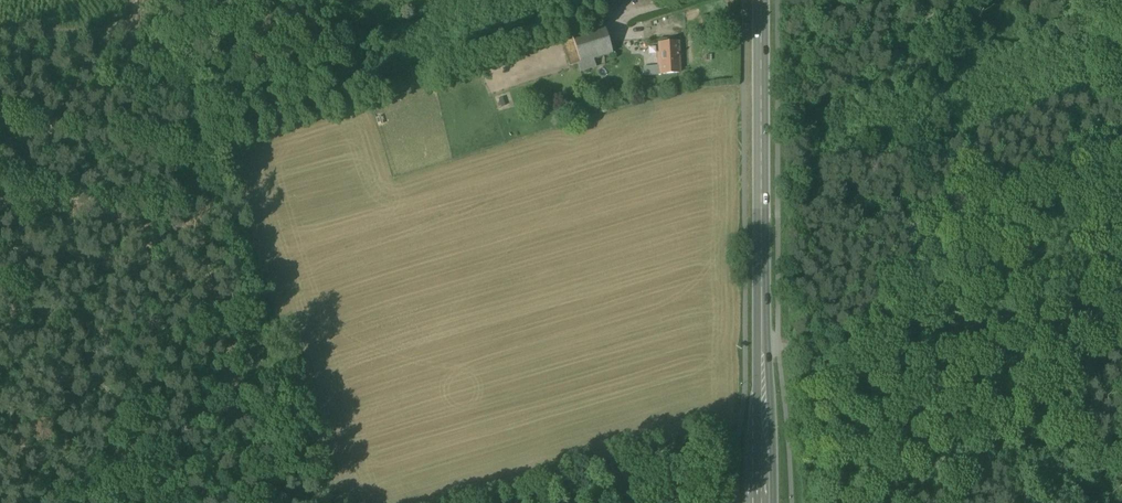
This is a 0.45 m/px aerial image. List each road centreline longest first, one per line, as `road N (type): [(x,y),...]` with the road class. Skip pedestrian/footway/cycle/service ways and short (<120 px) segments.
road 1 (primary): [(763,502),(764,0)]

